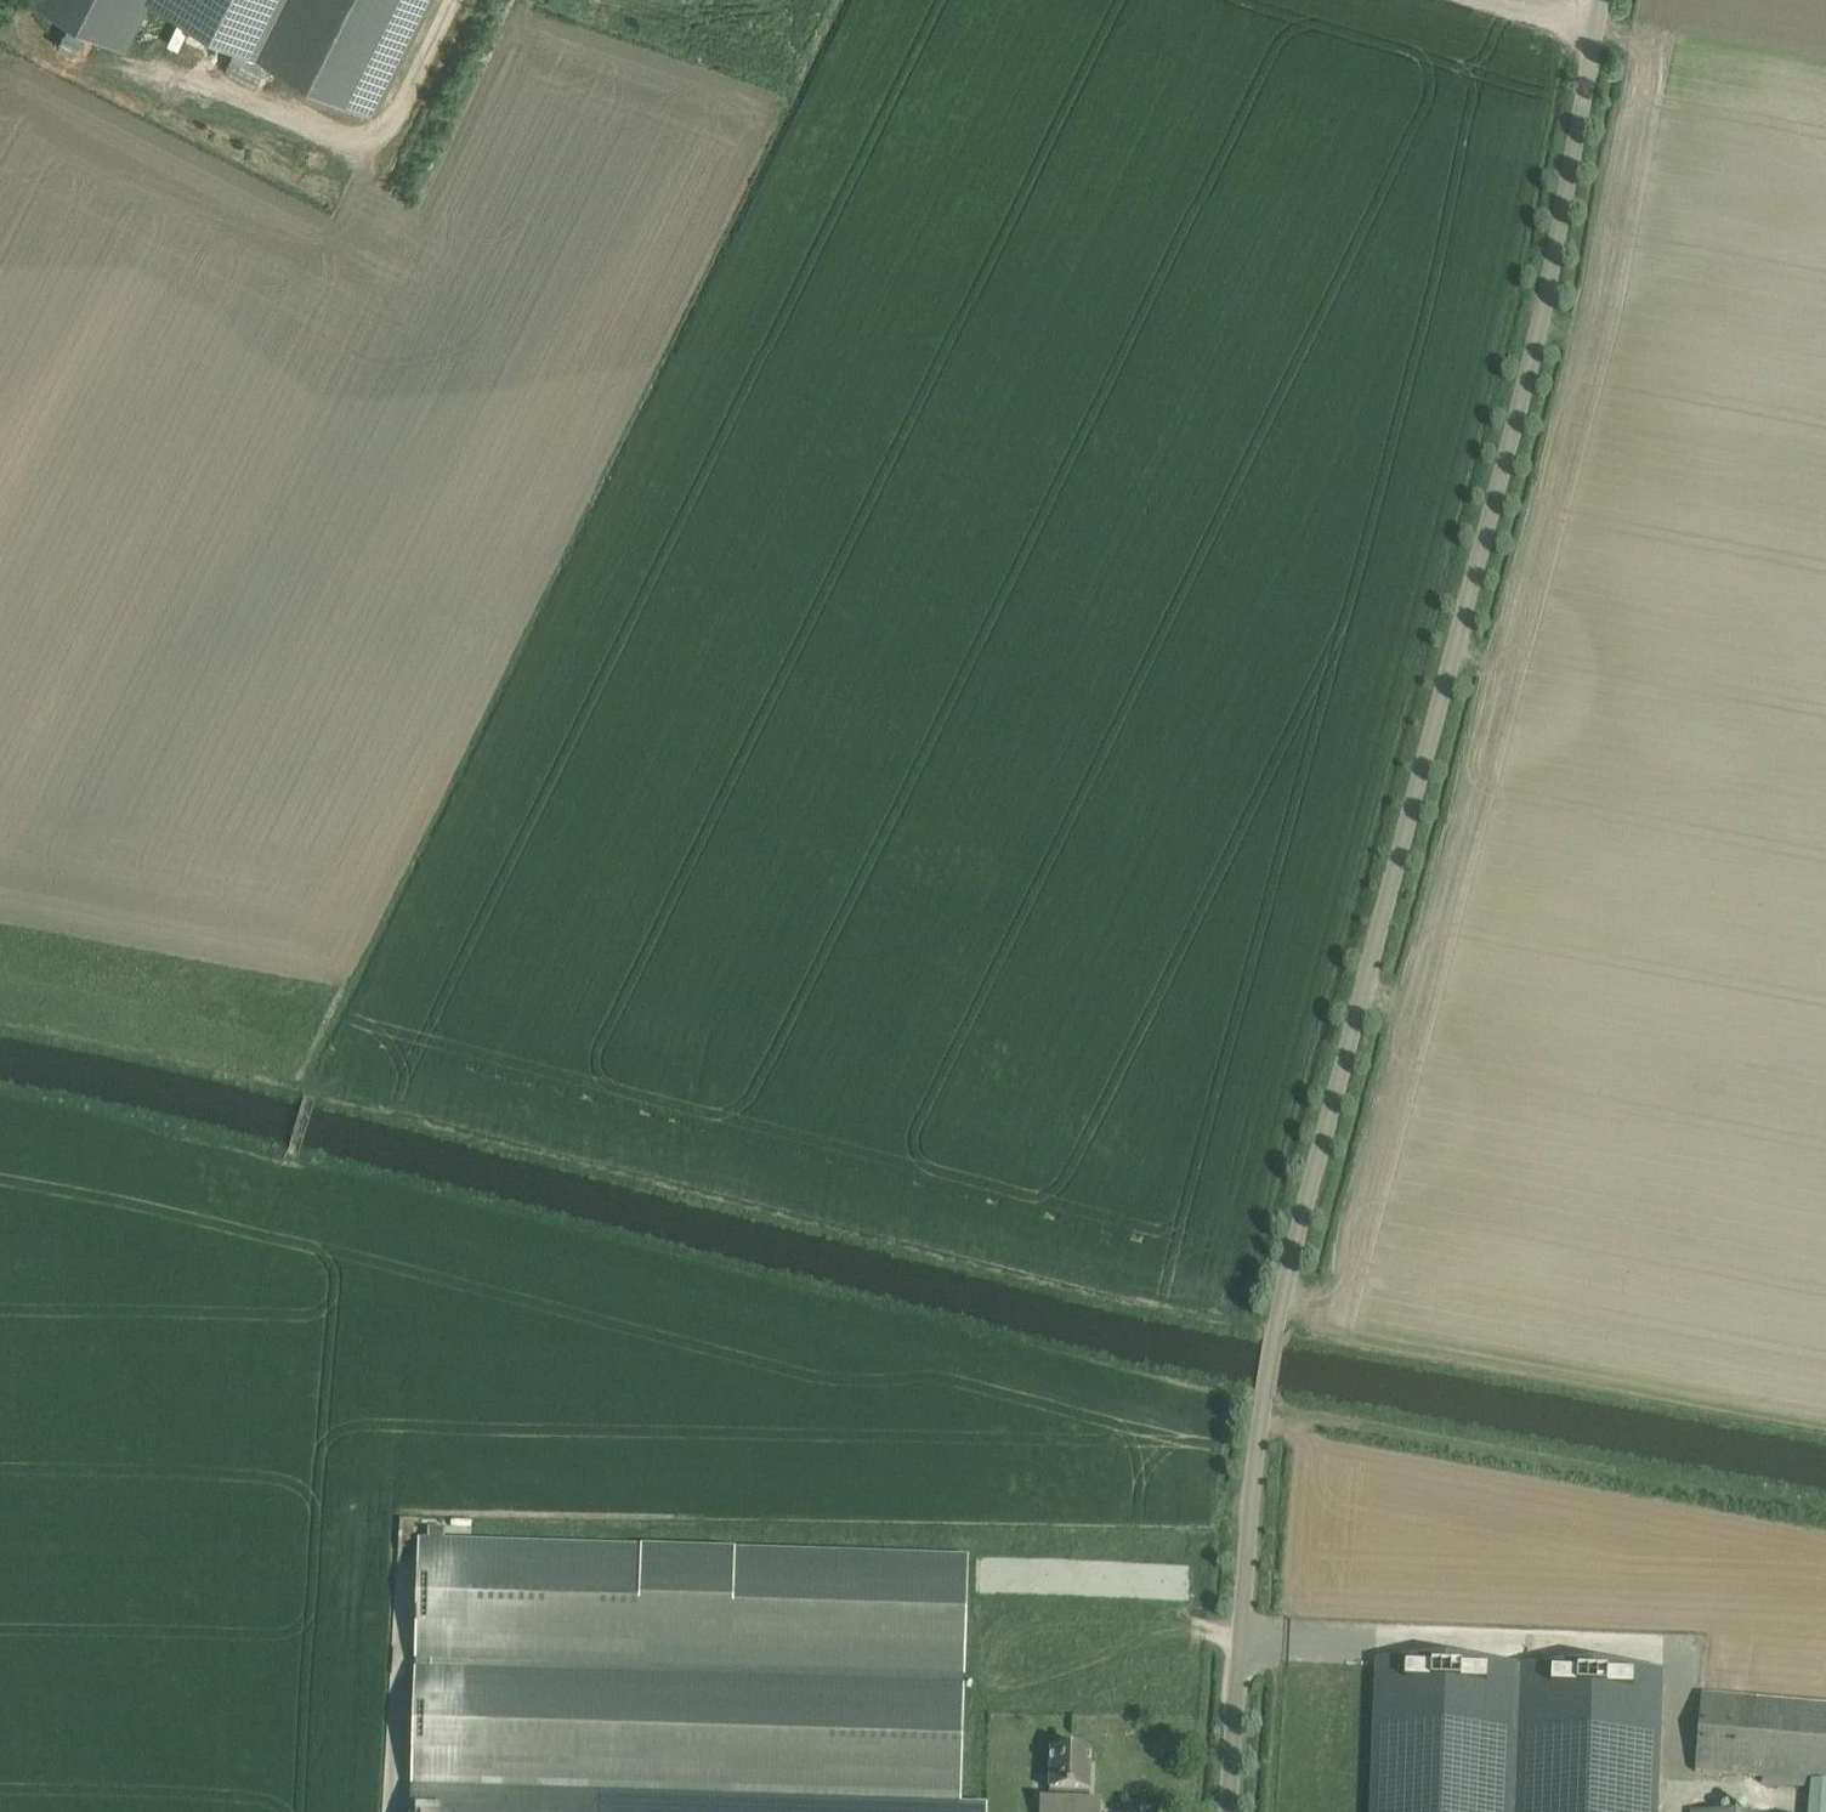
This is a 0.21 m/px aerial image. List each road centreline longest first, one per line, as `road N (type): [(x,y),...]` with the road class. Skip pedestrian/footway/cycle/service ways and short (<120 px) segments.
road 1 (unclassified): [(1226,1811),(1252,1492),(1279,1319),(1544,305),(1600,0)]

